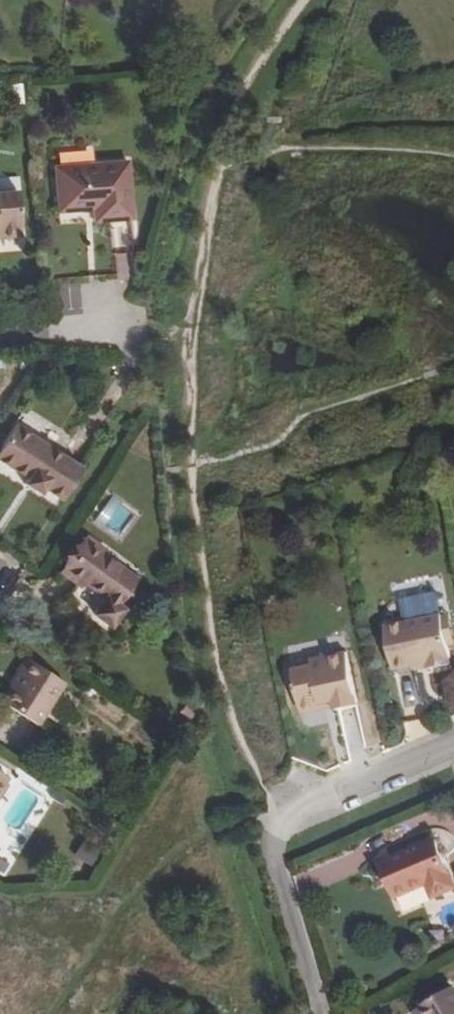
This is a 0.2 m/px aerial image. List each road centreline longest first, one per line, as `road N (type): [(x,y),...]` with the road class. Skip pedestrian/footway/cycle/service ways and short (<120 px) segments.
road 1 (residential): [(453,740),(295,811),(275,836),(276,867),(322,1013)]

